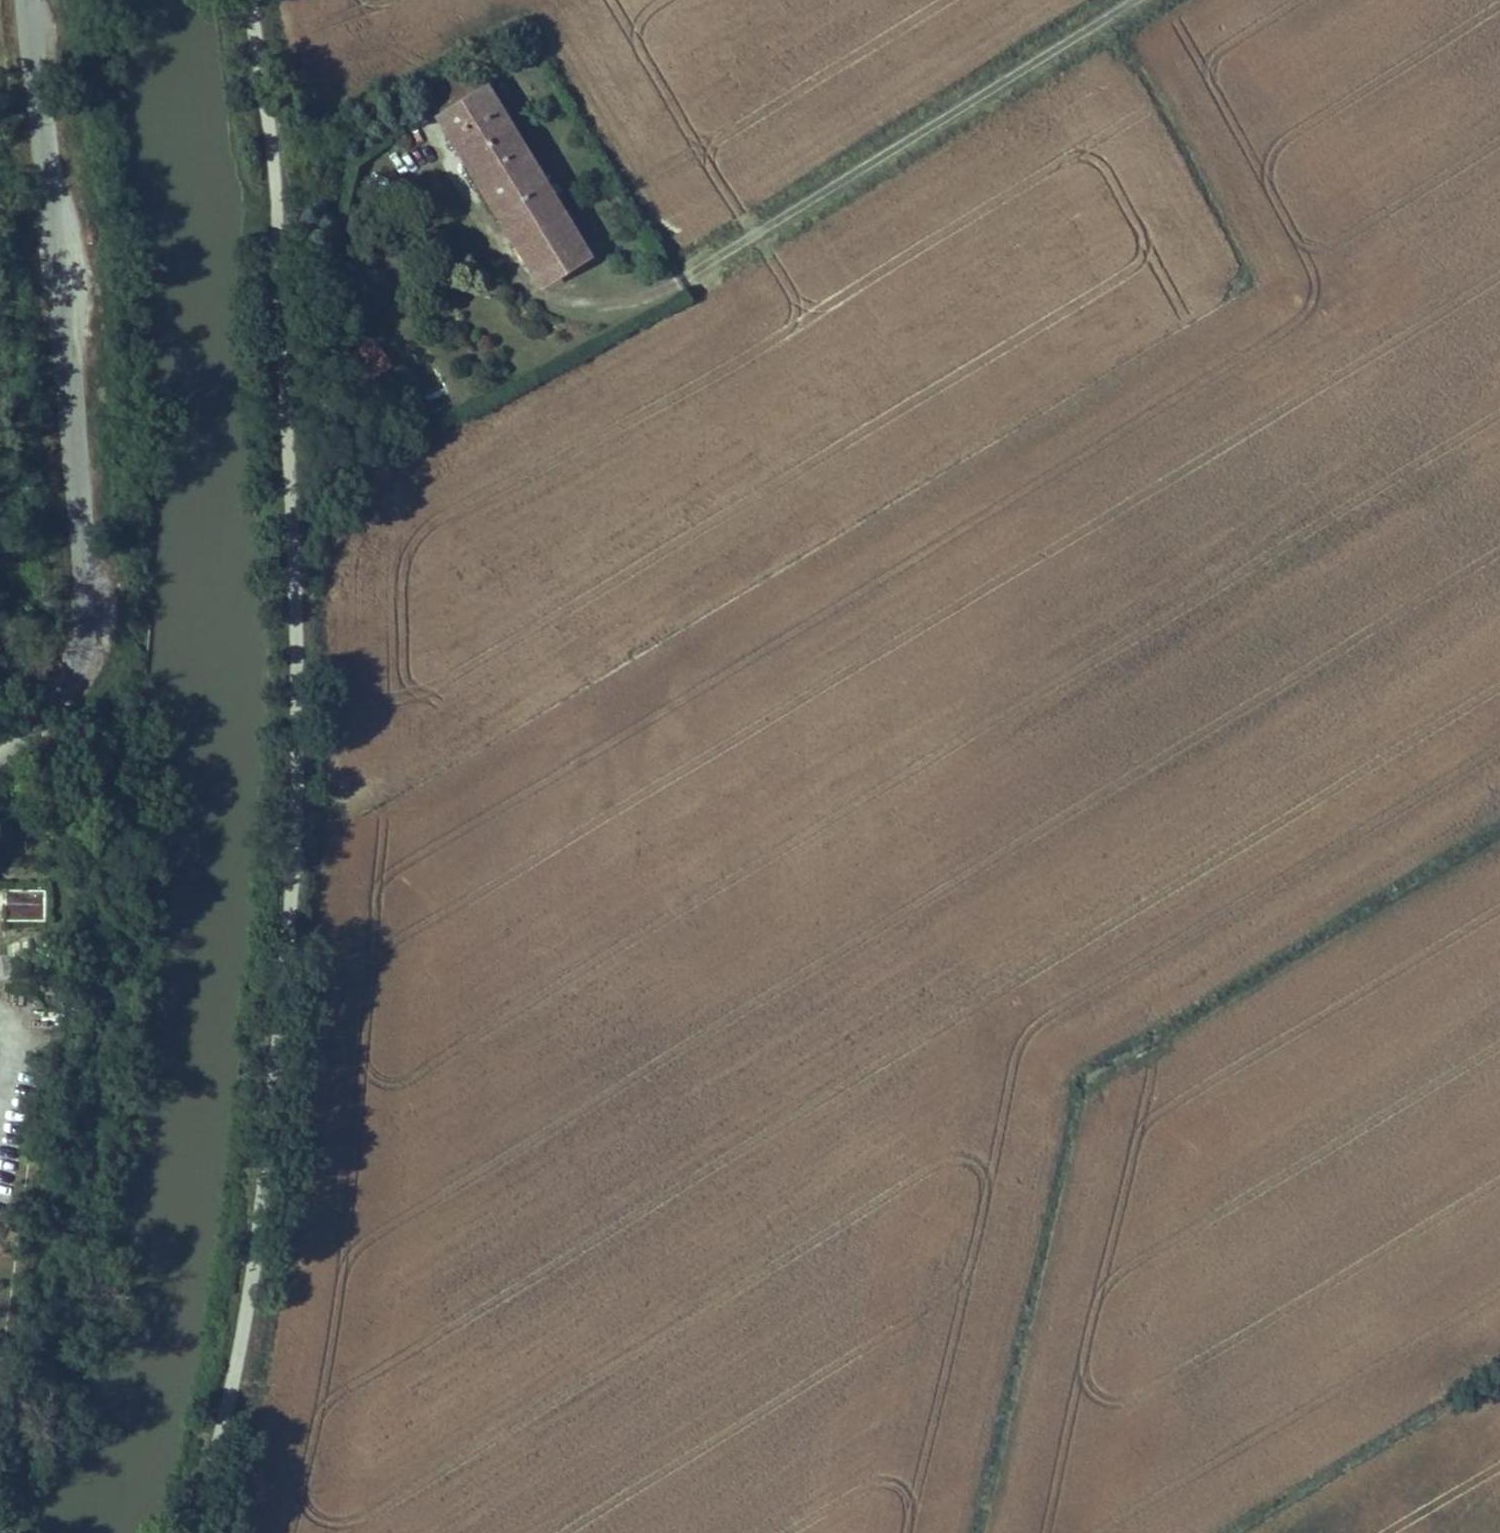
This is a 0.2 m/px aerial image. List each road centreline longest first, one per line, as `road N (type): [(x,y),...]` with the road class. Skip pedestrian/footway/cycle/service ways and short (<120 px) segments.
road 1 (unclassified): [(30,0),(91,505),(83,649),(54,708)]
road 2 (unclassified): [(742,281),(1168,0)]

